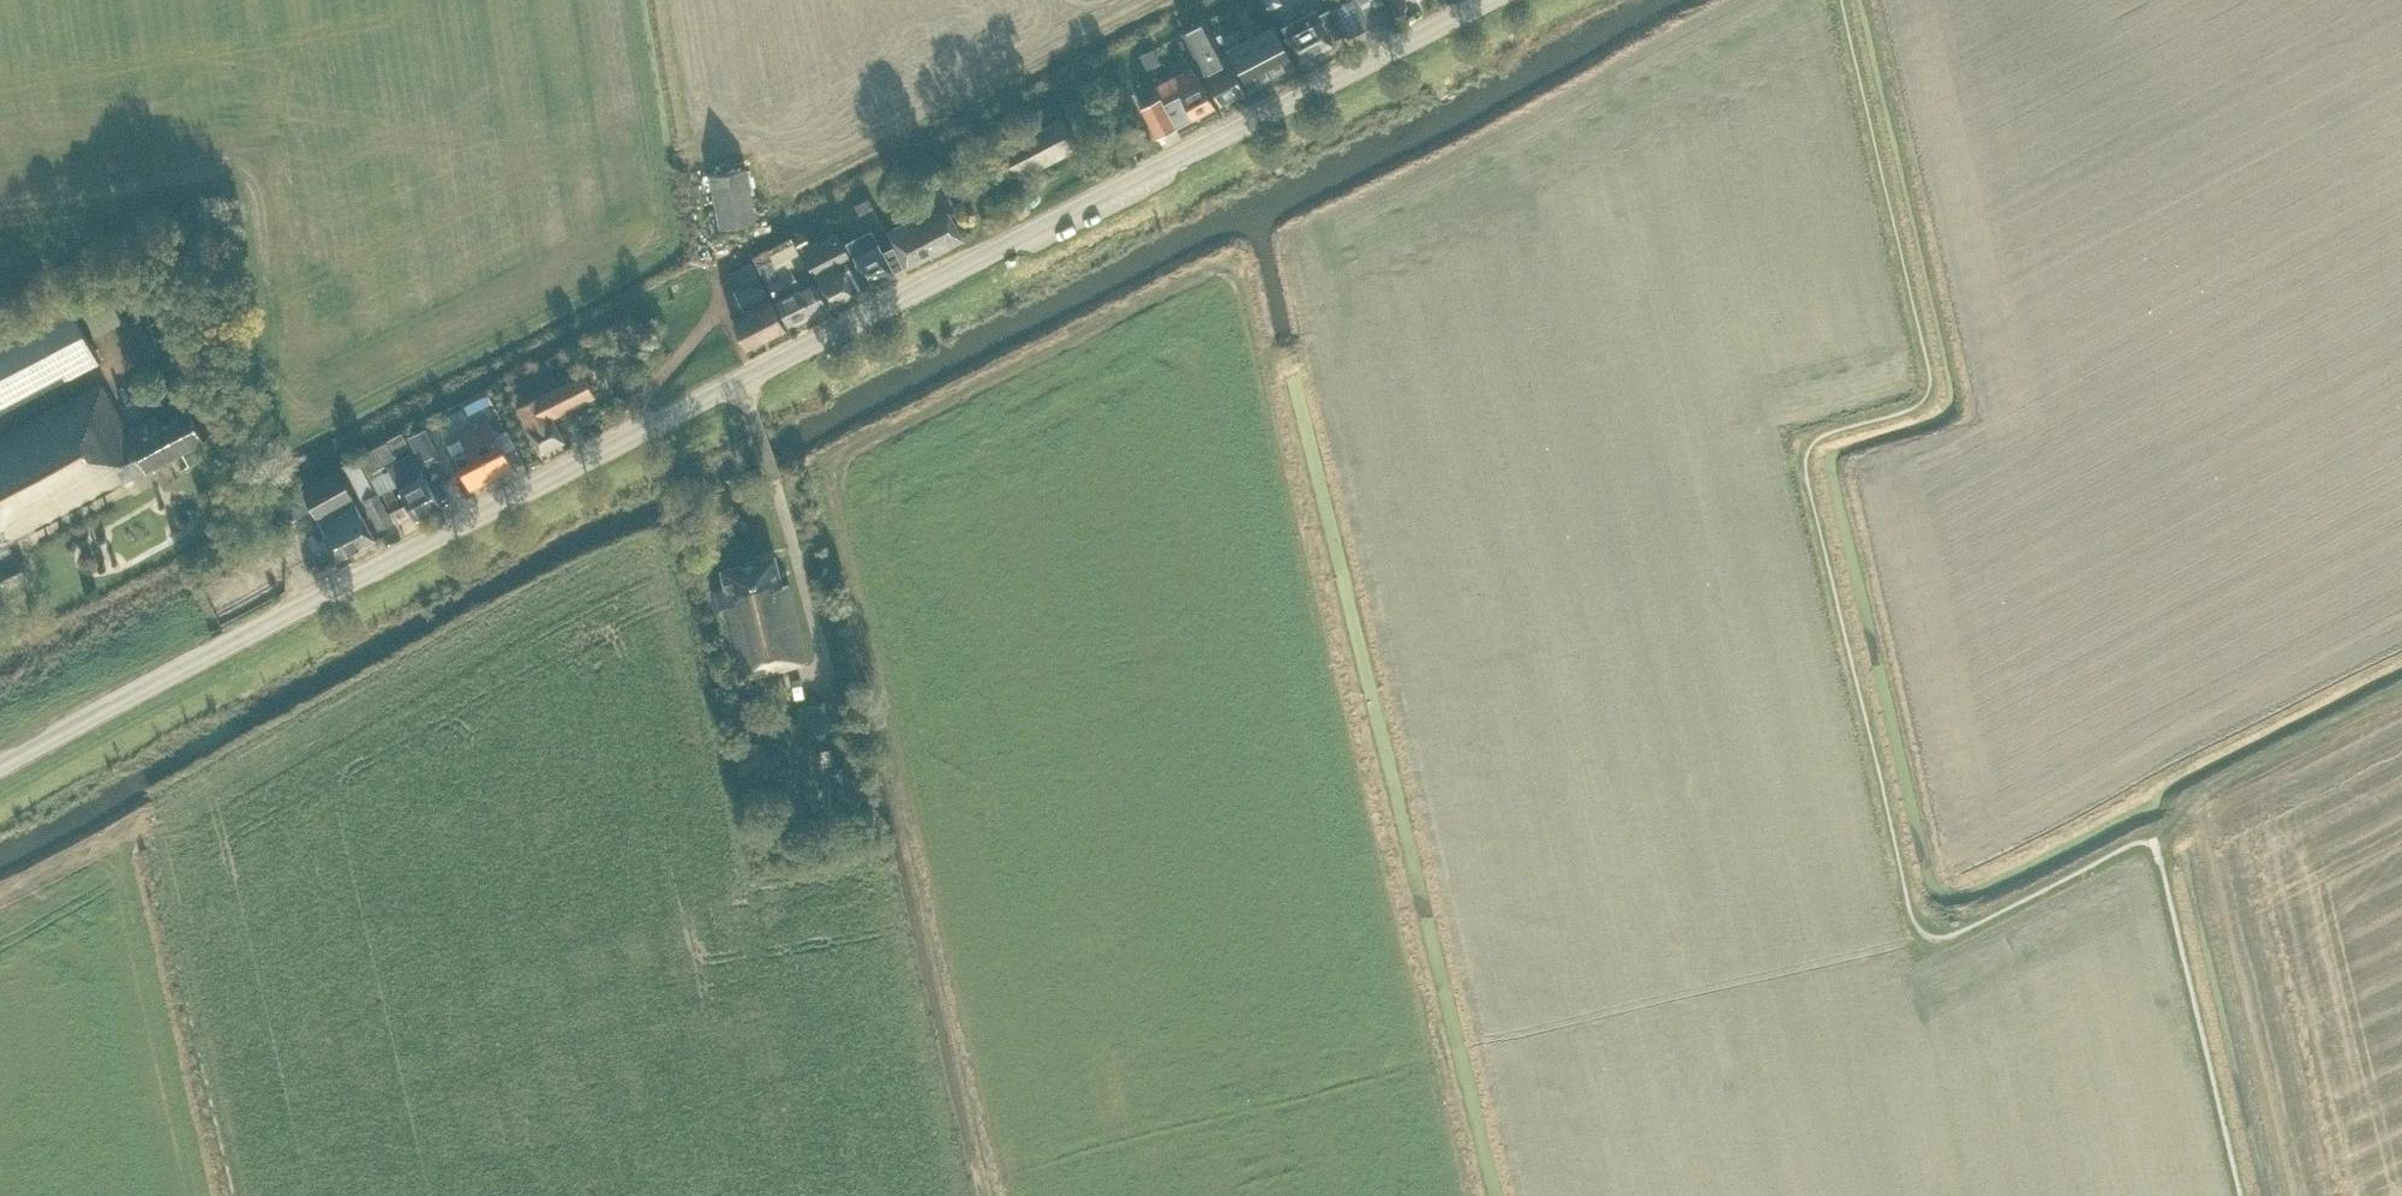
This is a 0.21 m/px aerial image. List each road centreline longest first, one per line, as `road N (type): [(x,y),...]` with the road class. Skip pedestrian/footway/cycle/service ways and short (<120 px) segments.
road 1 (tertiary): [(0,767),(1482,0)]
road 2 (track): [(2401,697),(2240,772),(2207,793),(2155,847)]

